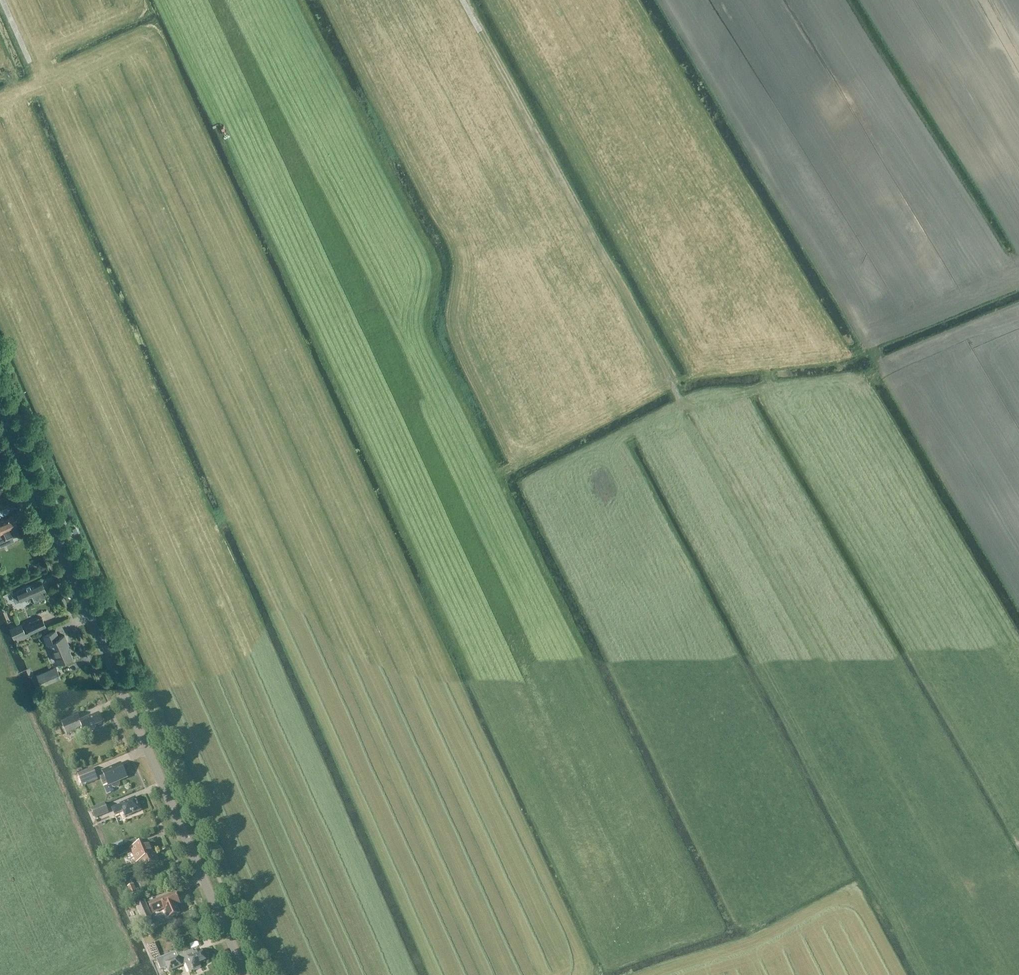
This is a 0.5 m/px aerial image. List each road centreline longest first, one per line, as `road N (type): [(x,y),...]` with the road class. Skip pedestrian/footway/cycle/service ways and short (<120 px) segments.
road 1 (unclassified): [(245,974),(0,409)]

